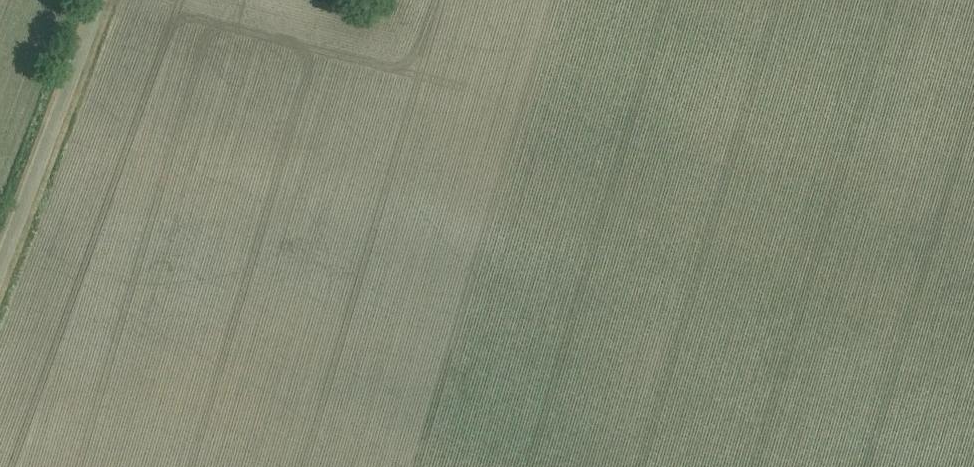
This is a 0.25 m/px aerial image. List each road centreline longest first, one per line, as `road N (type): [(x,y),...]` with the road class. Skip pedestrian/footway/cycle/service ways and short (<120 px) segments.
road 1 (unclassified): [(0,270),(103,0)]

